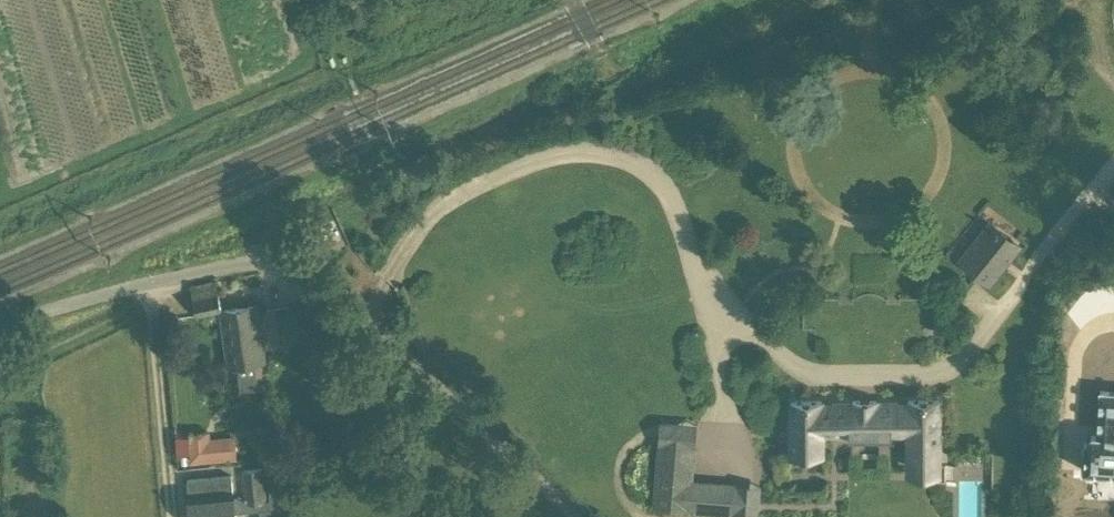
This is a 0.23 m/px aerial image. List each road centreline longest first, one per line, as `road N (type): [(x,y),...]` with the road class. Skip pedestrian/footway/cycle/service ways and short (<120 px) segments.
road 1 (unclassified): [(0,326),(248,264),(297,270),(374,324),(576,516)]
road 2 (track): [(1113,171),(976,346),(945,371)]

